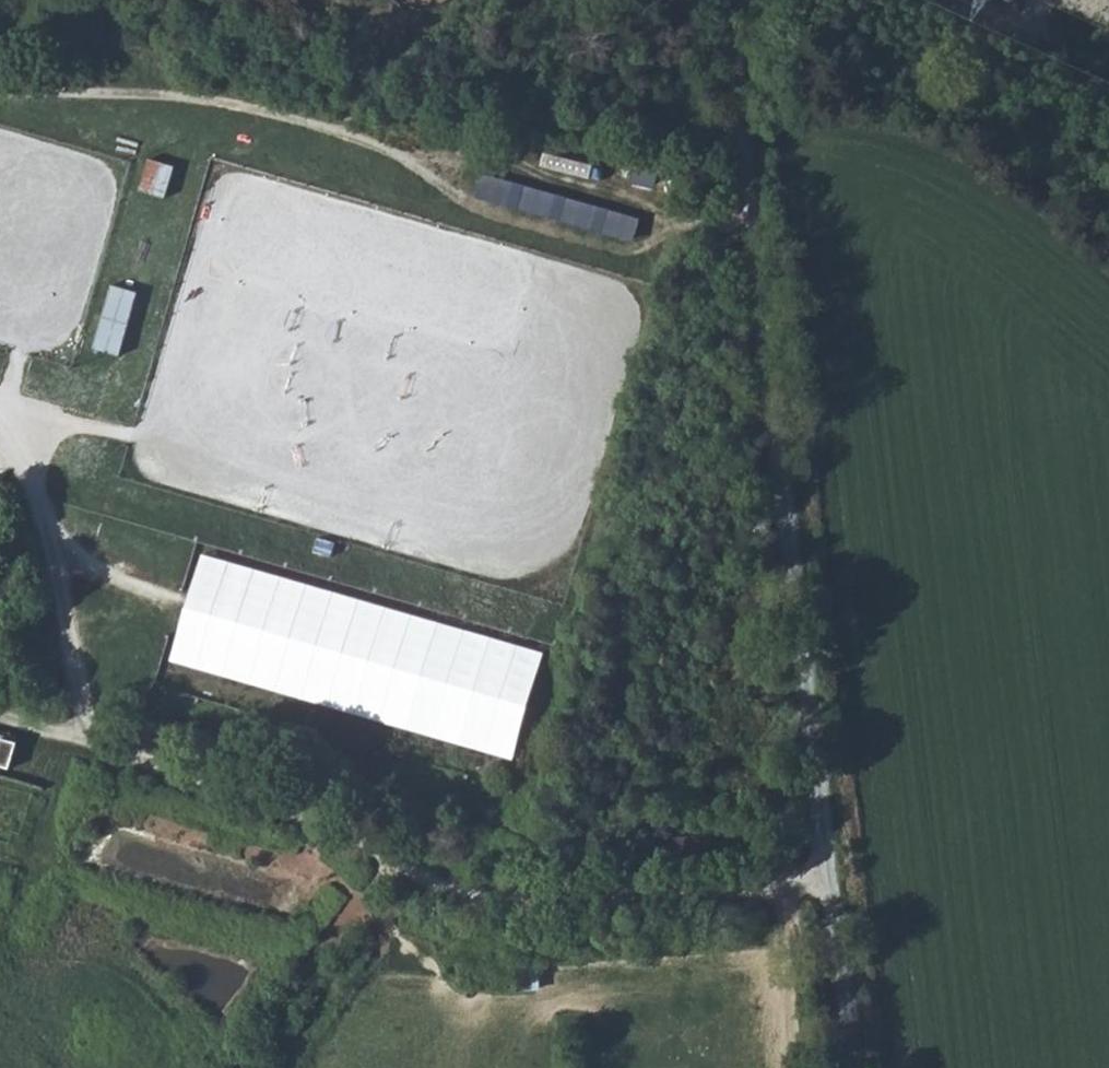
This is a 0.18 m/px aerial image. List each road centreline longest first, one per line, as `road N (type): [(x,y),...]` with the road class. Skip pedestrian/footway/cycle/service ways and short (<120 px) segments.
road 1 (track): [(0,417),(24,478),(96,752),(365,840),(487,901),(835,884)]
road 2 (track): [(736,0),(856,1067)]

